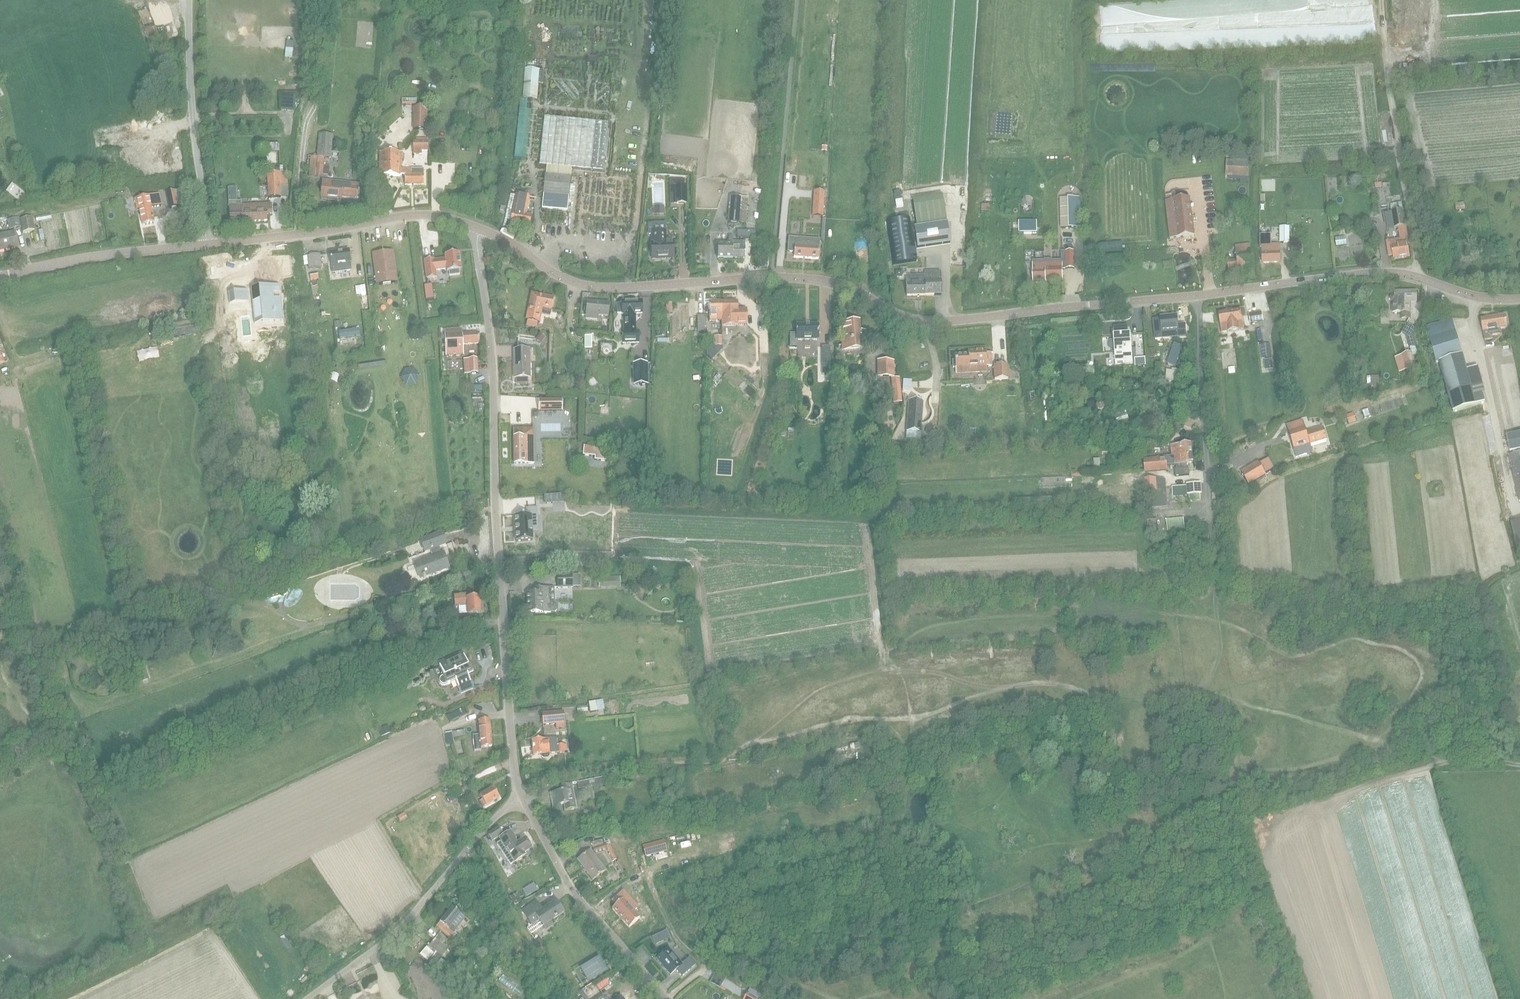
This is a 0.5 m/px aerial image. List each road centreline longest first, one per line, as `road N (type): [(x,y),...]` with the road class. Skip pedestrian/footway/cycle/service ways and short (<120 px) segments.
road 1 (residential): [(480,229),(585,285),(809,279),(934,322),(1367,273),(1519,298)]
road 2 (residential): [(522,796),(511,745),(480,229)]
road 3 (unclassified): [(0,281),(96,256),(397,217),(430,215),(480,229)]
road 4 (track): [(1419,278),(1382,0)]
road 5 (residential): [(664,998),(575,895),(522,796)]
road 6 (unclassified): [(307,998),(384,942),(435,886)]
road 7 (residential): [(435,886),(522,796)]

